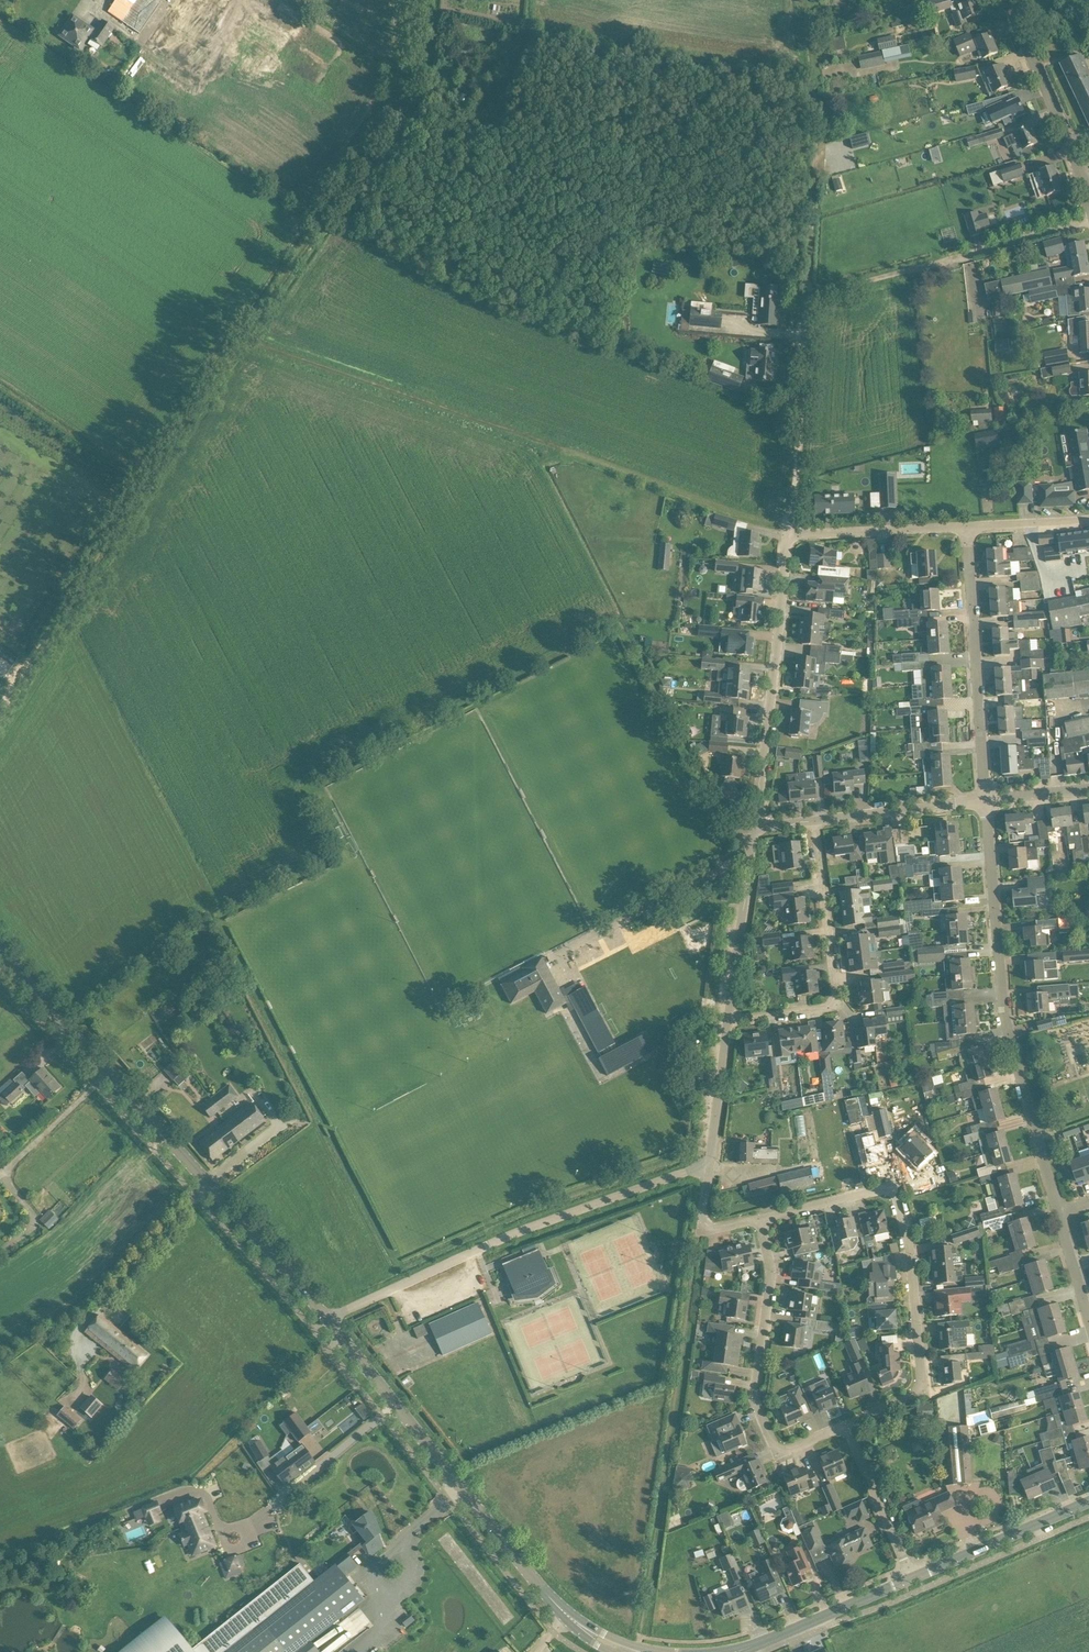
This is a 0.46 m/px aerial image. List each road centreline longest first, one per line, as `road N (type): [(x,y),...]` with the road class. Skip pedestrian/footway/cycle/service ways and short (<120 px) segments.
road 1 (track): [(243,341),(787,530),(801,433),(809,0)]
road 2 (tertiary): [(328,1320),(0,958)]
road 3 (residential): [(754,827),(787,530),(966,527)]
road 4 (track): [(0,715),(243,341)]
road 5 (residential): [(1059,1213),(1005,1021),(985,801)]
road 6 (residential): [(844,1426),(918,1389),(910,1255),(897,1198),(881,1188),(760,1219)]
road 7 (residential): [(709,1163),(526,1228),(328,1320)]
road 8 (tertiary): [(586,1629),(560,1611),(328,1320)]
road 9 (track): [(421,0),(408,86),(243,341)]
road 10 (residential): [(844,1426),(778,1455),(757,1405),(771,1279),(760,1219)]
road 11 (residential): [(730,1016),(827,1007),(836,996),(815,821)]
road 12 (residential): [(985,801),(966,527)]
road 13 (tertiary): [(1088,195),(1004,0)]
road 14 (tertiary): [(912,1580),(1088,1503)]
road 15 (residential): [(730,1016),(754,827)]
road 16 (tertiary): [(736,1651),(912,1580)]
road 17 (residential): [(913,271),(1088,221)]
road 18 (residential): [(815,821),(985,801)]
road 19 (residential): [(912,1580),(844,1426)]
road 20 (residential): [(709,1163),(730,1016)]
road 21 (residential): [(760,1219),(699,1231),(709,1163)]
road 22 (residential): [(966,527),(1088,519)]

